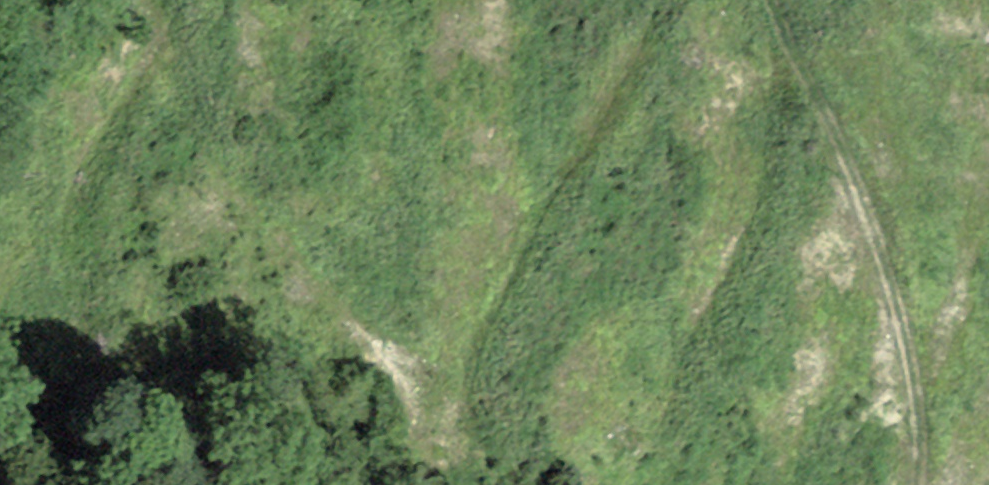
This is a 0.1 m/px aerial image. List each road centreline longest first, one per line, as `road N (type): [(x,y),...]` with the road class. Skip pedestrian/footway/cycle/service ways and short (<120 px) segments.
road 1 (track): [(677,0),(504,329),(481,450),(456,461),(413,375),(369,316),(242,185),(168,52),(164,0)]
road 2 (track): [(914,484),(919,420),(907,339),(847,144),(788,0)]
road 3 (track): [(168,52),(96,200),(85,267),(89,383)]

